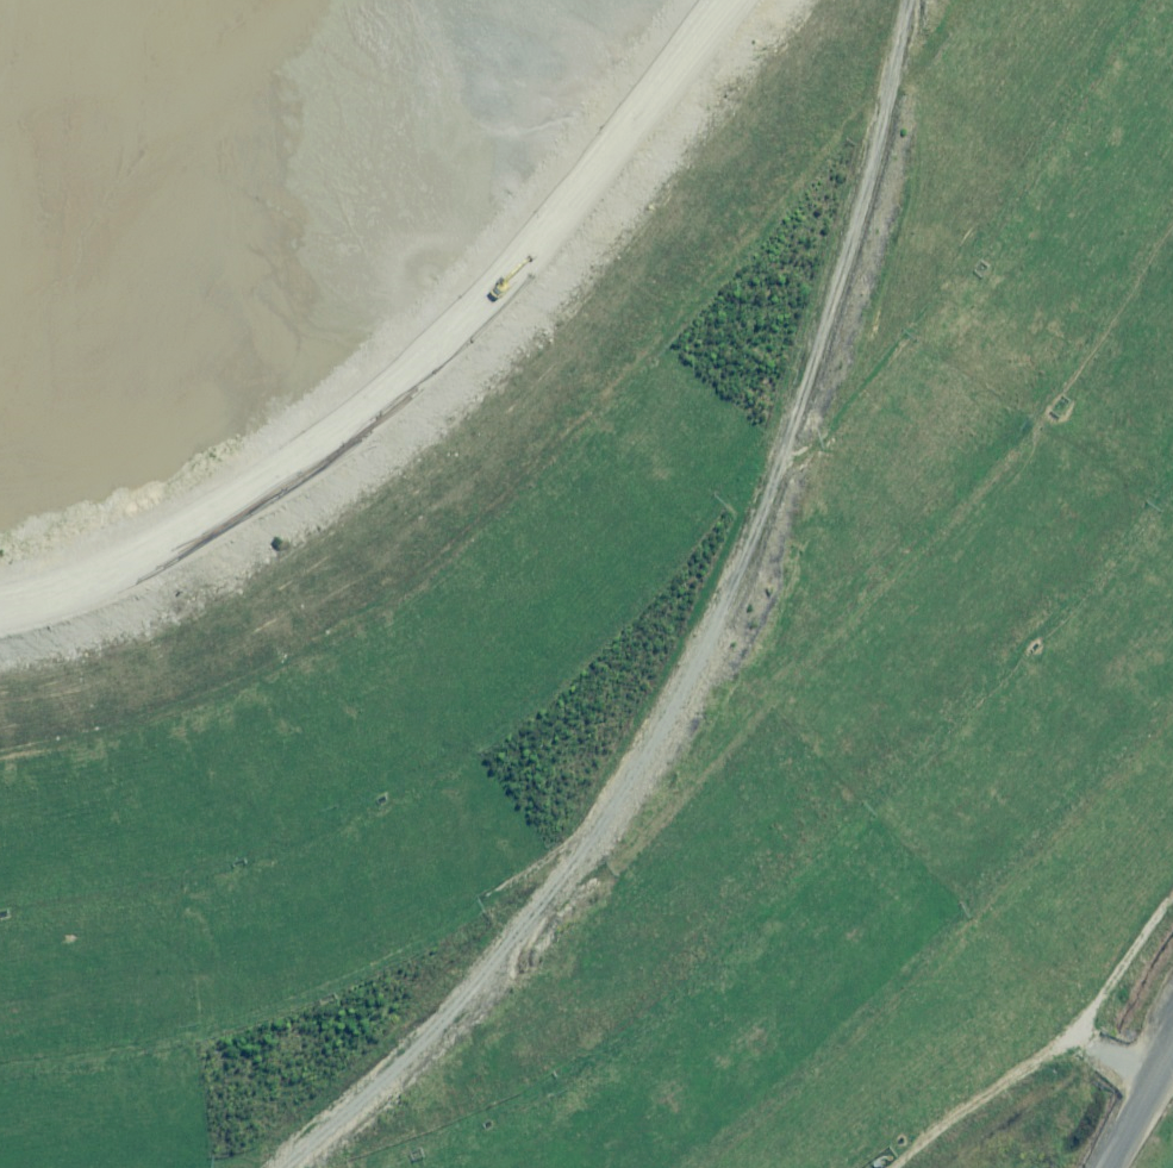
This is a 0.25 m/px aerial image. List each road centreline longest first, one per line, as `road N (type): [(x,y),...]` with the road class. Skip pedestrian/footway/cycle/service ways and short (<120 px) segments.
road 1 (track): [(282,1167),(418,1045),(518,936),(699,654),(743,559),(820,339),(870,173),(909,0)]
road 2 (track): [(0,761),(262,677),(387,610),(659,338),(873,101),(894,56)]
road 3 (track): [(742,0),(555,236),(366,422),(169,555),(0,604)]
road 4 (track): [(777,465),(724,504),(541,701),(449,768),(329,828),(198,879),(88,903),(0,907)]
road 5 (track): [(0,1076),(131,1059),(258,1025),(456,929),(537,861),(594,826)]
road 6 (track): [(1172,1041),(1111,1167)]

